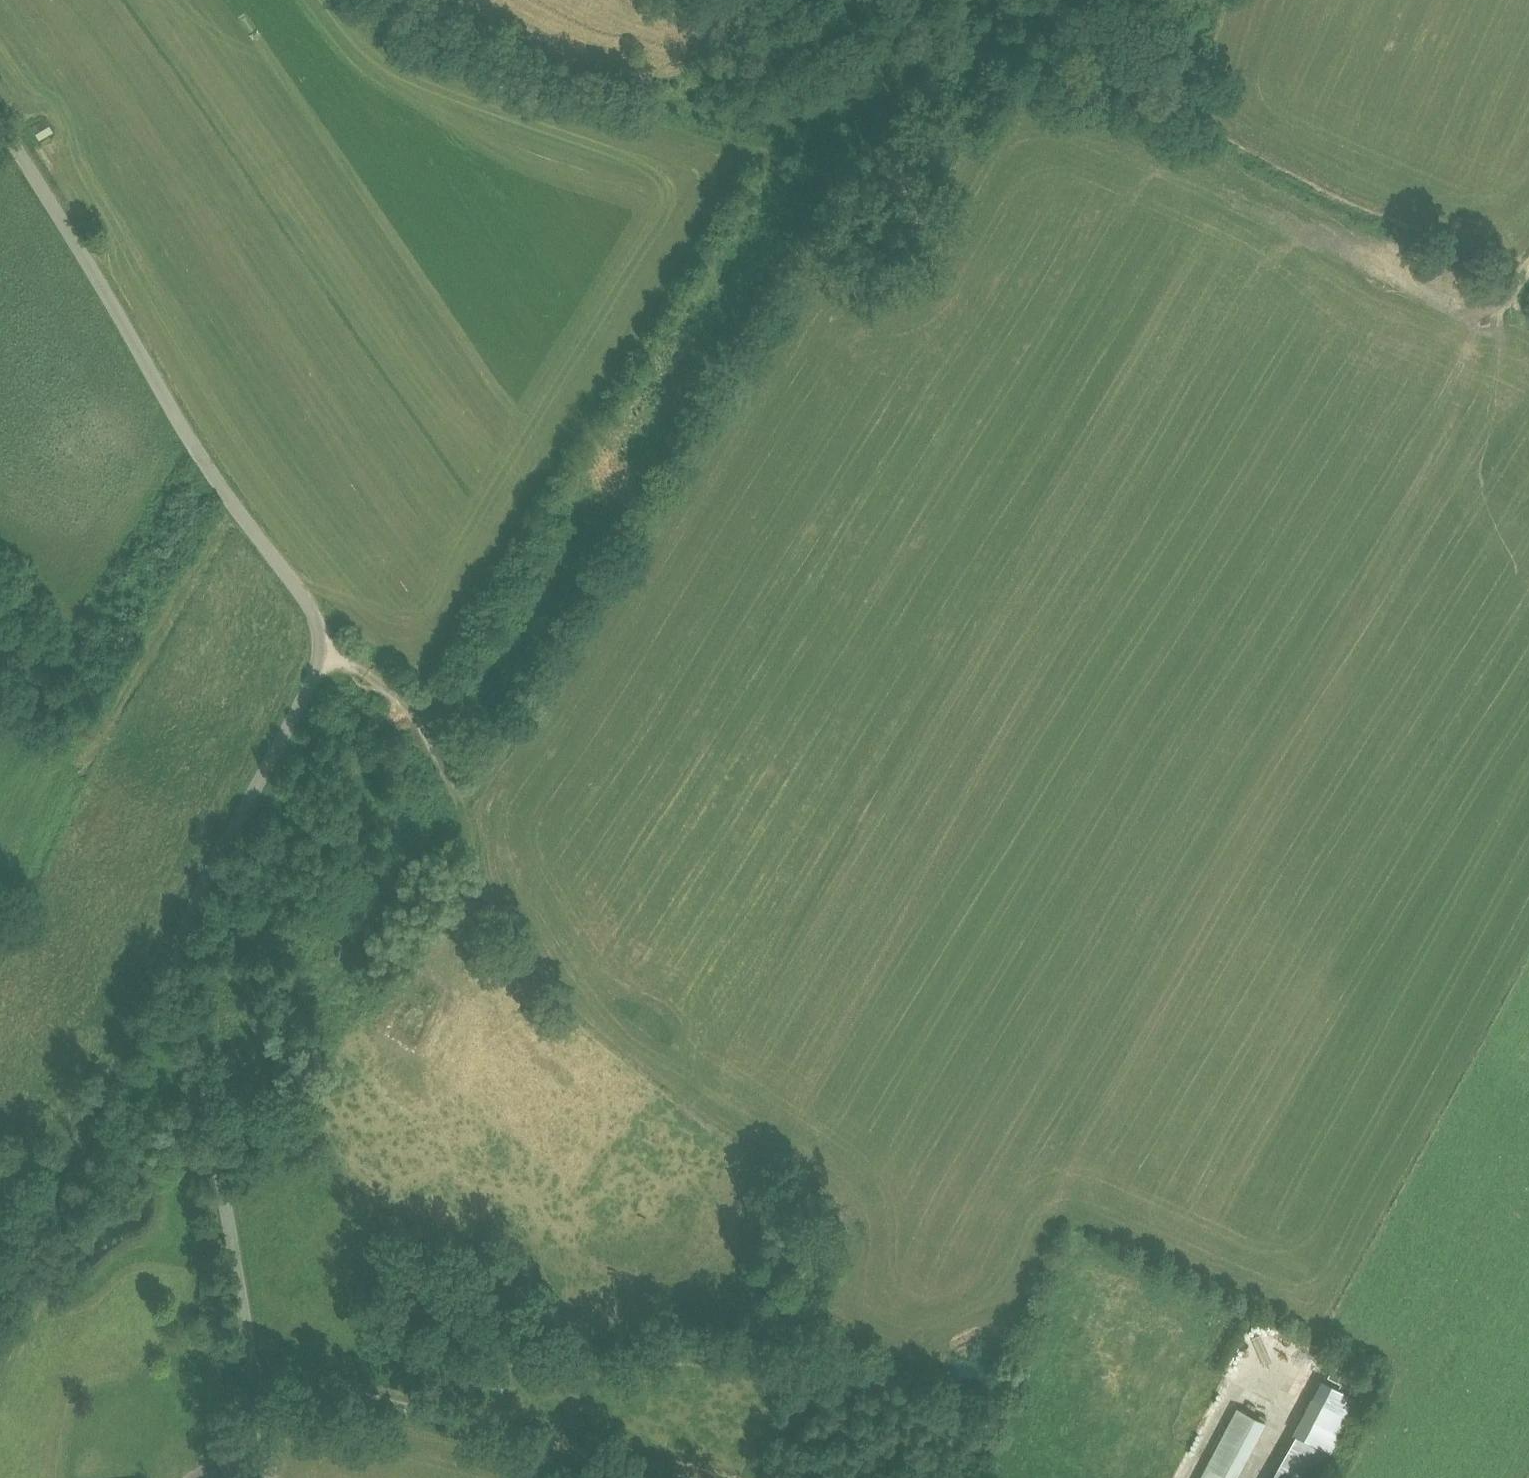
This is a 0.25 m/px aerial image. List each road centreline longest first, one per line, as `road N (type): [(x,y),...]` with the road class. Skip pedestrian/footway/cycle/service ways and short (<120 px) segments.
road 1 (unclassified): [(272,1477),(186,999),(184,924),(317,671),(317,633),(296,586),(175,413),(0,125)]
road 2 (track): [(1164,125),(985,49),(932,50),(912,67),(476,792),(455,792)]
road 3 (track): [(455,792),(507,908),(556,987),(601,1035),(762,1138)]
road 4 (track): [(255,1376),(688,1477)]
road 5 (track): [(1528,265),(1504,292),(1441,253),(1164,125)]
road 6 (track): [(320,651),(372,676),(409,706),(455,792)]
road 7 (track): [(1164,125),(1203,0)]

